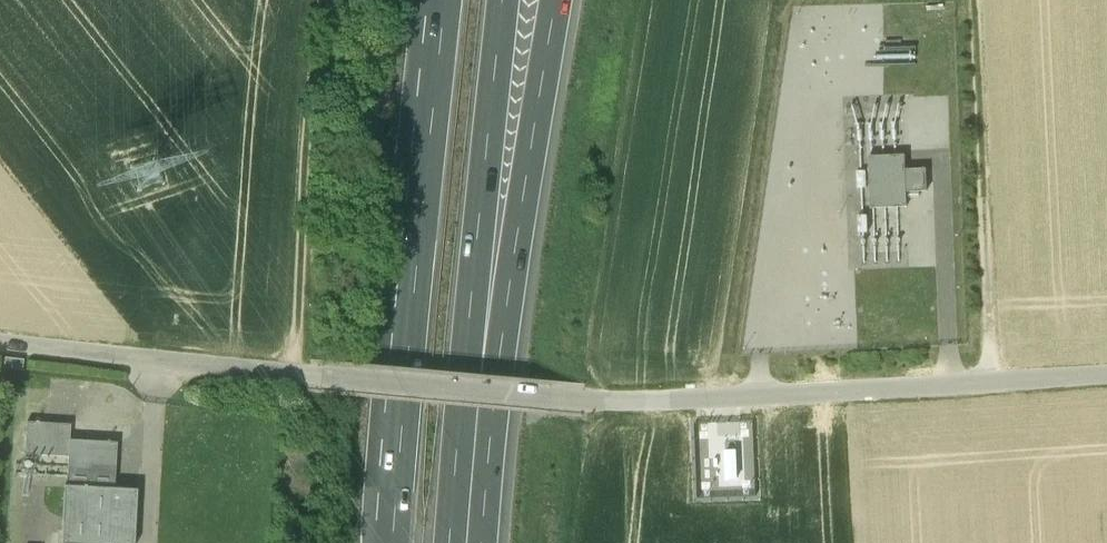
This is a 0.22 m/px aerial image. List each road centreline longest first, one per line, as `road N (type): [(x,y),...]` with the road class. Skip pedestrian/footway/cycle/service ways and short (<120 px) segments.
road 1 (unclassified): [(0,342),(583,400),(1106,372)]
road 2 (motorway): [(445,0),(394,542)]
road 3 (track): [(999,378),(979,0)]
road 4 (track): [(320,0),(306,79),(293,374)]
road 5 (motorway): [(484,316),(532,144),(557,0)]
road 6 (motorway): [(484,316),(505,0)]
road 7 (motorway): [(470,542),(484,316)]

